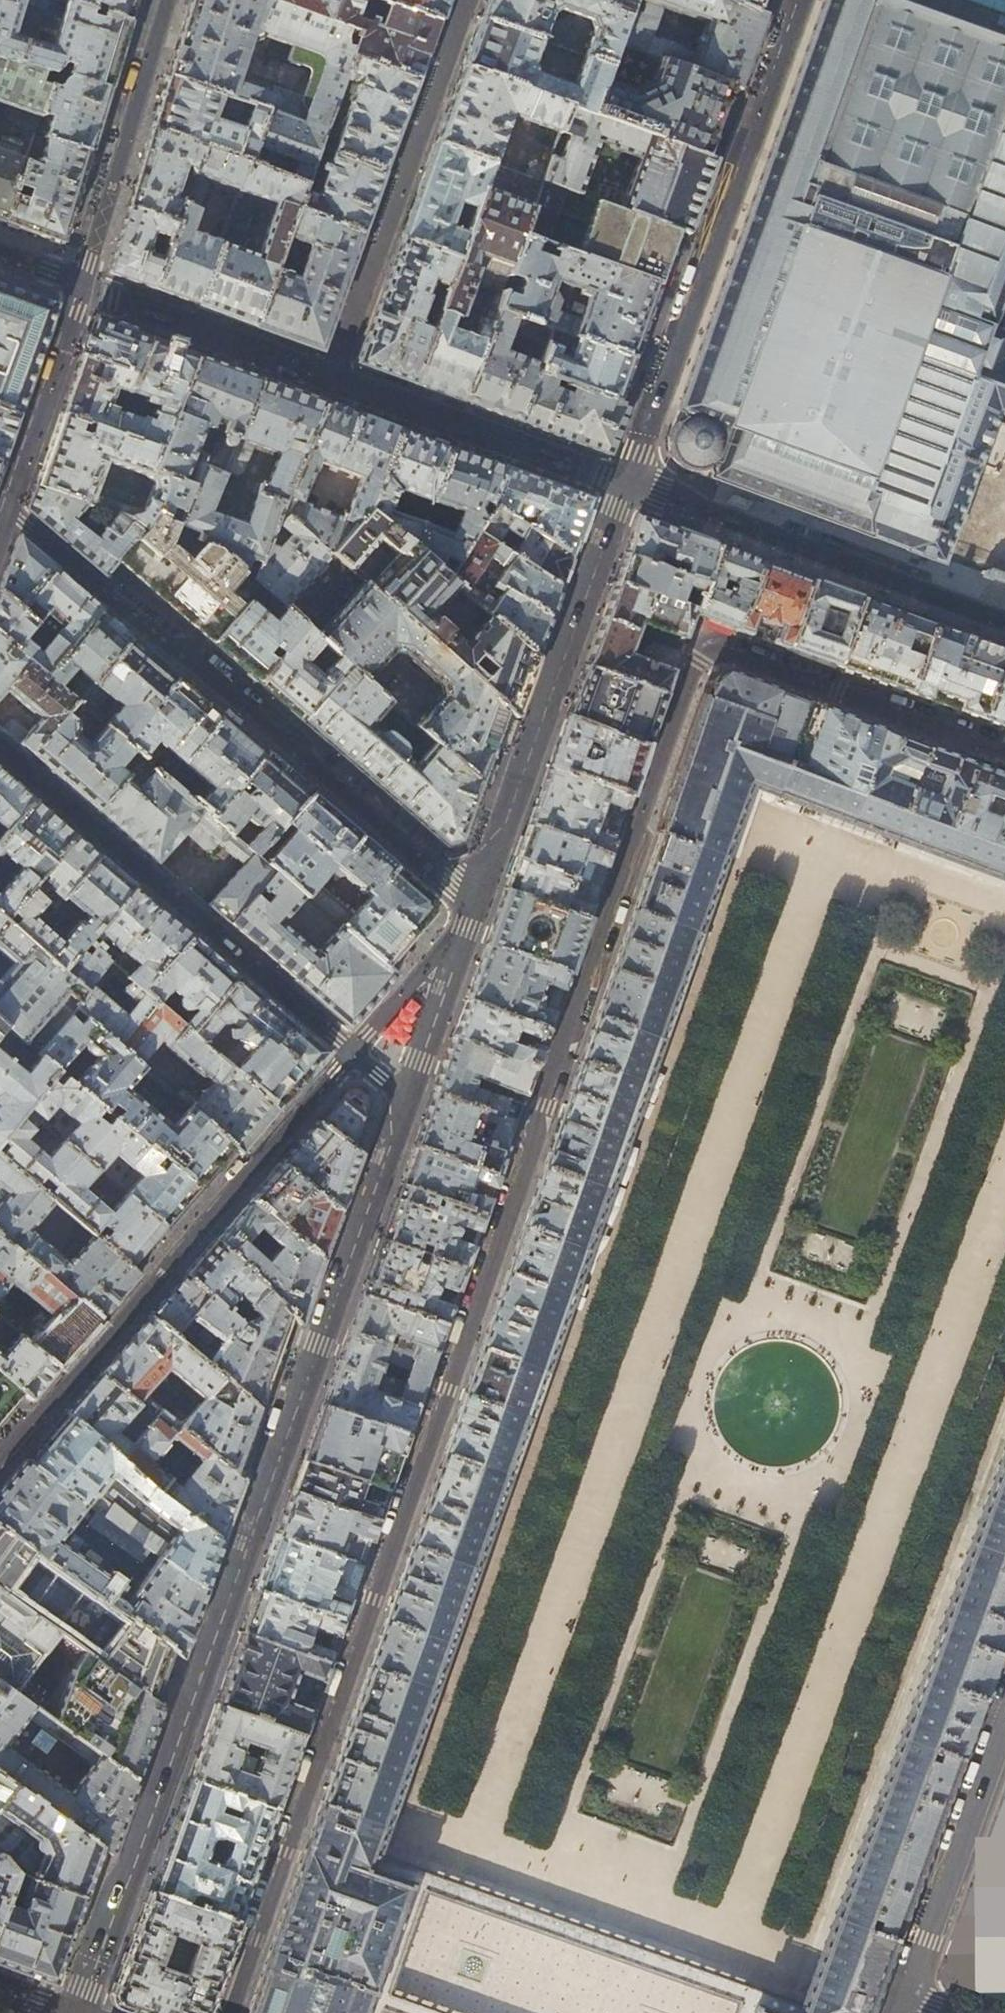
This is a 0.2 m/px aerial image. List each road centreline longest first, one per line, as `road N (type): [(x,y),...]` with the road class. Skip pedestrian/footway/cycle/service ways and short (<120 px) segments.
road 1 (residential): [(225,2012),(697,658)]
road 2 (residential): [(475,900),(77,2012)]
road 3 (residential): [(0,749),(352,1052),(0,1457)]
road 4 (residential): [(475,900),(3,509)]
road 5 (residential): [(798,0),(624,483)]
road 6 (residential): [(624,483),(475,900)]
road 7 (residential): [(1004,621),(624,483)]
road 8 (residential): [(697,658),(721,645),(1004,751)]
road 9 (residential): [(1004,1711),(900,2003)]
road 10 (residential): [(80,285),(168,0)]
road 11 (residential): [(3,509),(80,285)]

